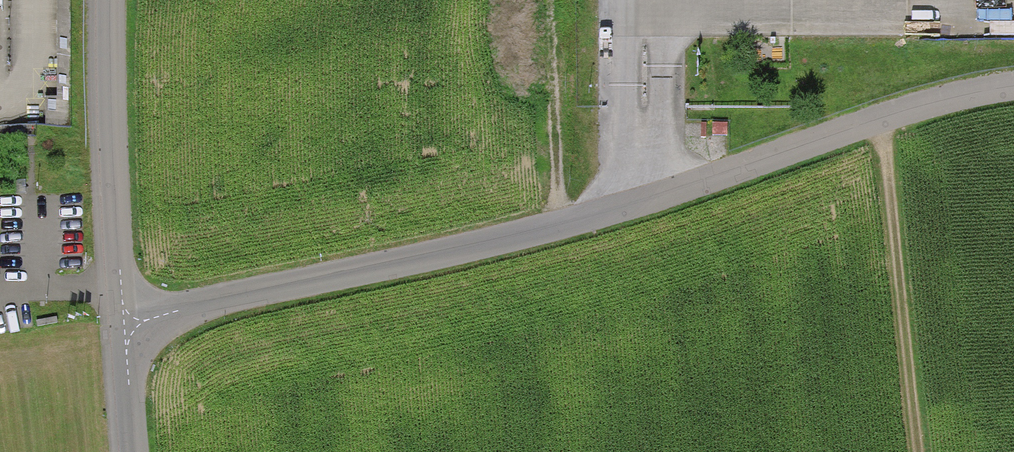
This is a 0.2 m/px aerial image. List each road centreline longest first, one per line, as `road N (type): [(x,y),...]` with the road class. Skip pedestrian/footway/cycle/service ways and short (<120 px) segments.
road 1 (unclassified): [(122,325),(548,231),(743,170),(875,115),(1013,85)]
road 2 (track): [(914,451),(875,115)]
road 3 (unclassified): [(122,325),(106,0)]
road 4 (track): [(548,231),(540,0)]
road 5 (unclassified): [(132,451),(122,325)]

